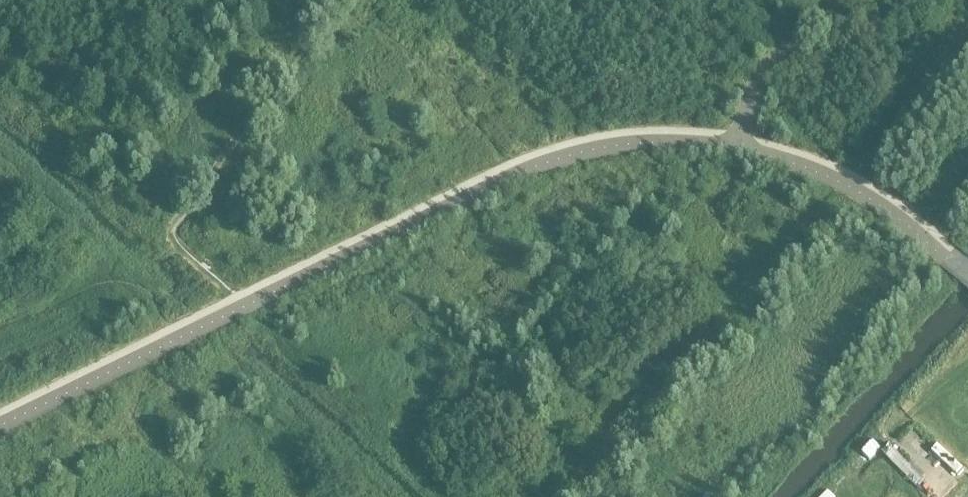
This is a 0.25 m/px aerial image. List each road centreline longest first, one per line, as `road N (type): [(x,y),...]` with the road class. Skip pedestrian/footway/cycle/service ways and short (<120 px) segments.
road 1 (track): [(735,146),(767,59),(828,0)]

